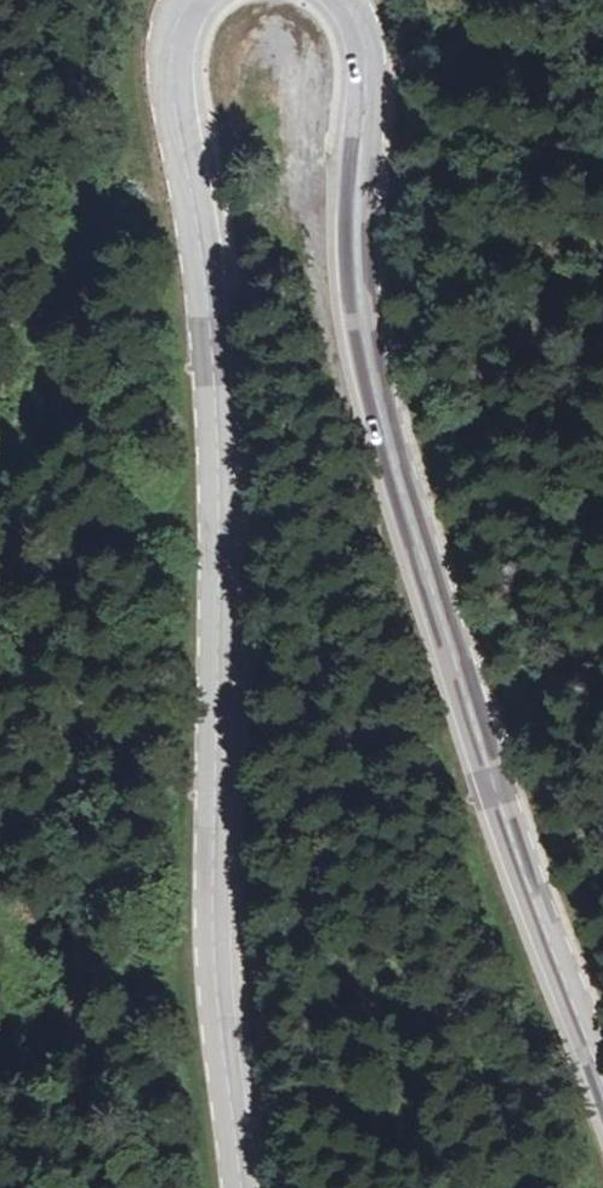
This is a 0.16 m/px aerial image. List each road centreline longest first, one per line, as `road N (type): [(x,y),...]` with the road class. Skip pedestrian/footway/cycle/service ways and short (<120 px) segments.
road 1 (secondary): [(239,1187),(219,1007),(211,403),(170,50),(185,0)]
road 2 (secondary): [(349,0),(367,34),(355,185),(360,302),(388,442),(472,725),(602,1086)]

